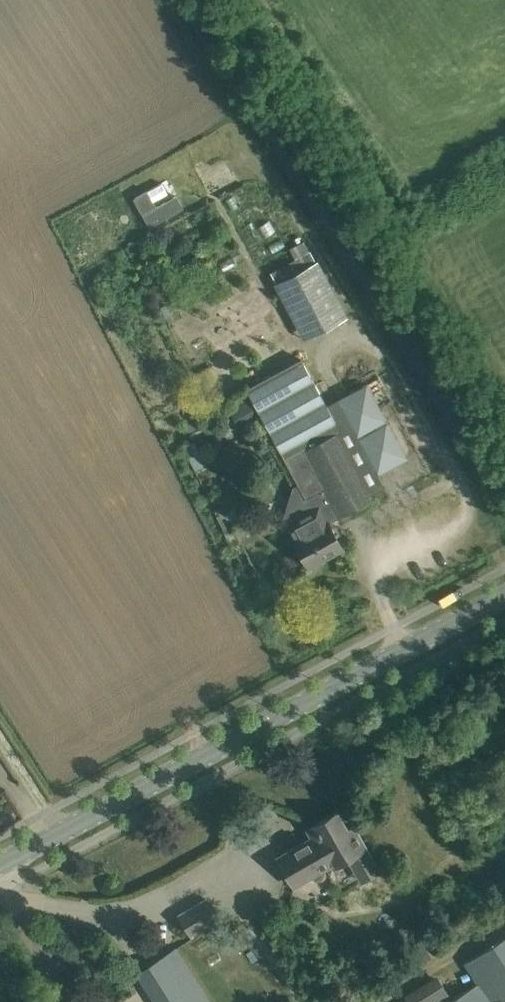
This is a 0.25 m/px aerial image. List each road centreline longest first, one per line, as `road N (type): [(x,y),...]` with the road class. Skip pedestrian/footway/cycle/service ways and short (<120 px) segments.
road 1 (tertiary): [(0,864),(504,594)]

